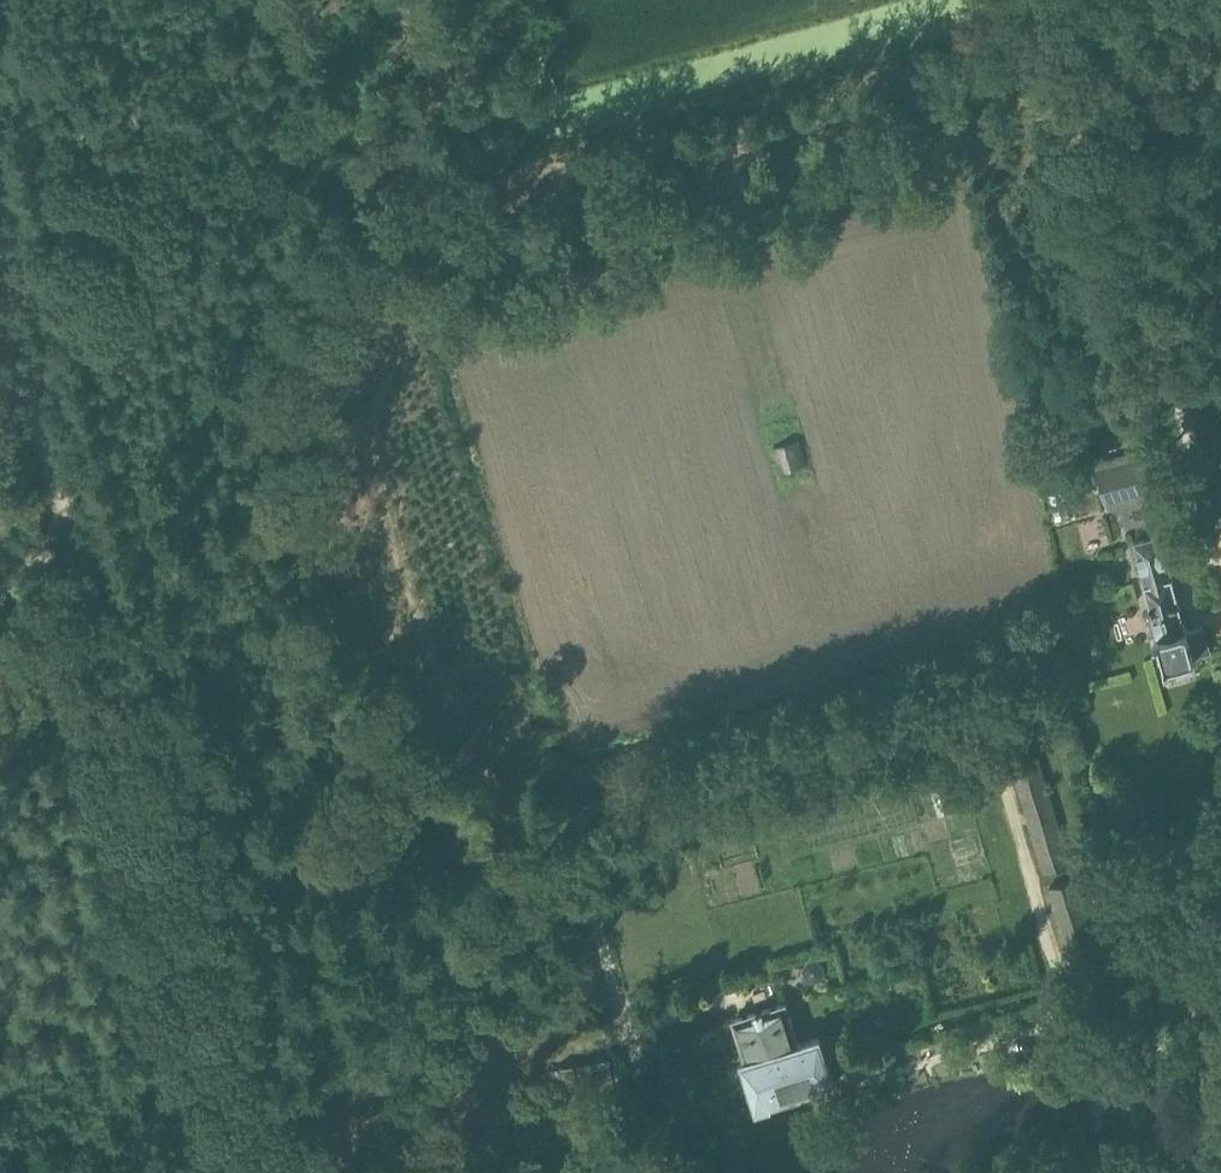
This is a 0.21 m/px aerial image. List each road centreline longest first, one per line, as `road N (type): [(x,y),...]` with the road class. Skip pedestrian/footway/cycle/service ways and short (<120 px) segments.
road 1 (track): [(260,1172),(174,922),(0,277)]

